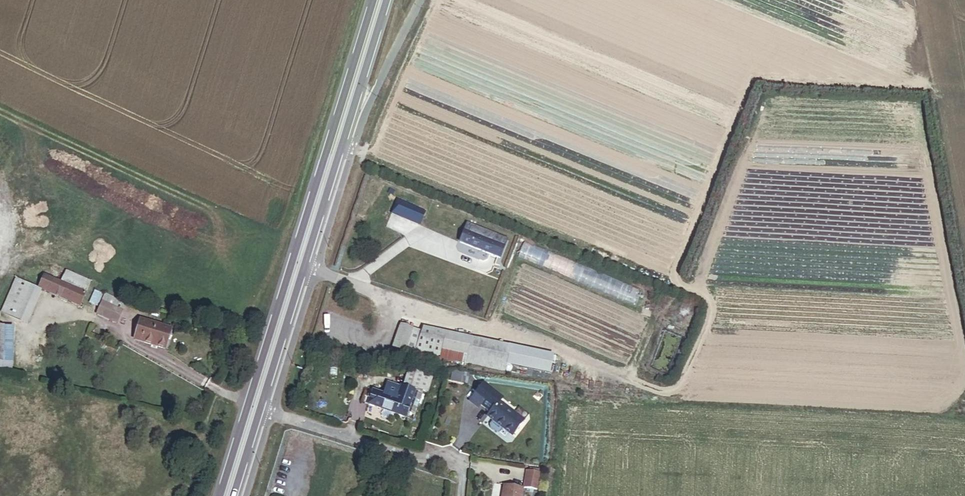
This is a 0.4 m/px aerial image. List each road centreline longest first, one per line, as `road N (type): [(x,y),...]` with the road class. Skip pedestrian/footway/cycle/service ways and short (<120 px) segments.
road 1 (primary): [(375,0),(219,495)]
road 2 (primary): [(234,495),(386,0)]

